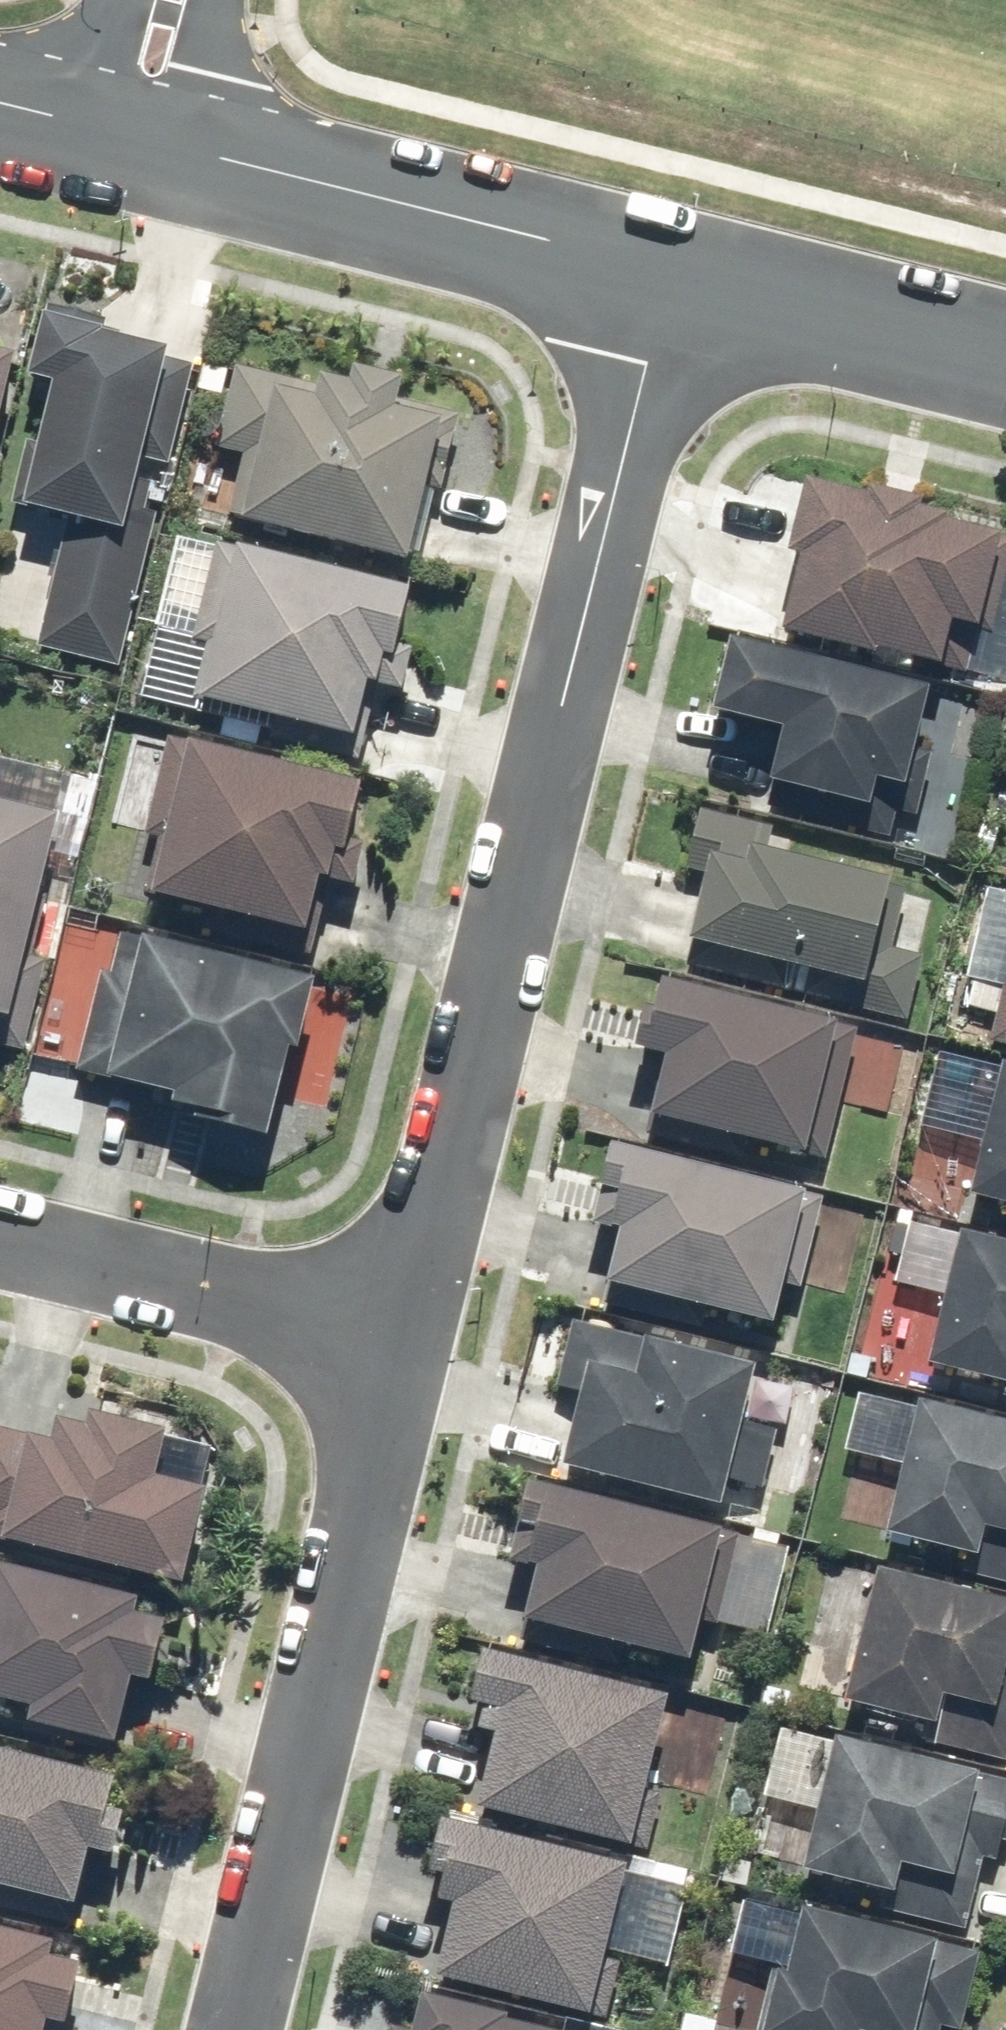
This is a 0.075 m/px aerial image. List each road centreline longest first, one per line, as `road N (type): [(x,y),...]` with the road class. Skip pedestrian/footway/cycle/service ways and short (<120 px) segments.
road 1 (residential): [(407,1350),(675,272)]
road 2 (residential): [(230,2029),(407,1350)]
road 3 (tertiary): [(675,272),(132,140)]
road 4 (residential): [(0,1248),(407,1350)]
road 5 (tertiary): [(1005,360),(675,272)]
road 6 (residential): [(170,0),(132,140)]
road 7 (tertiary): [(132,140),(0,108)]

